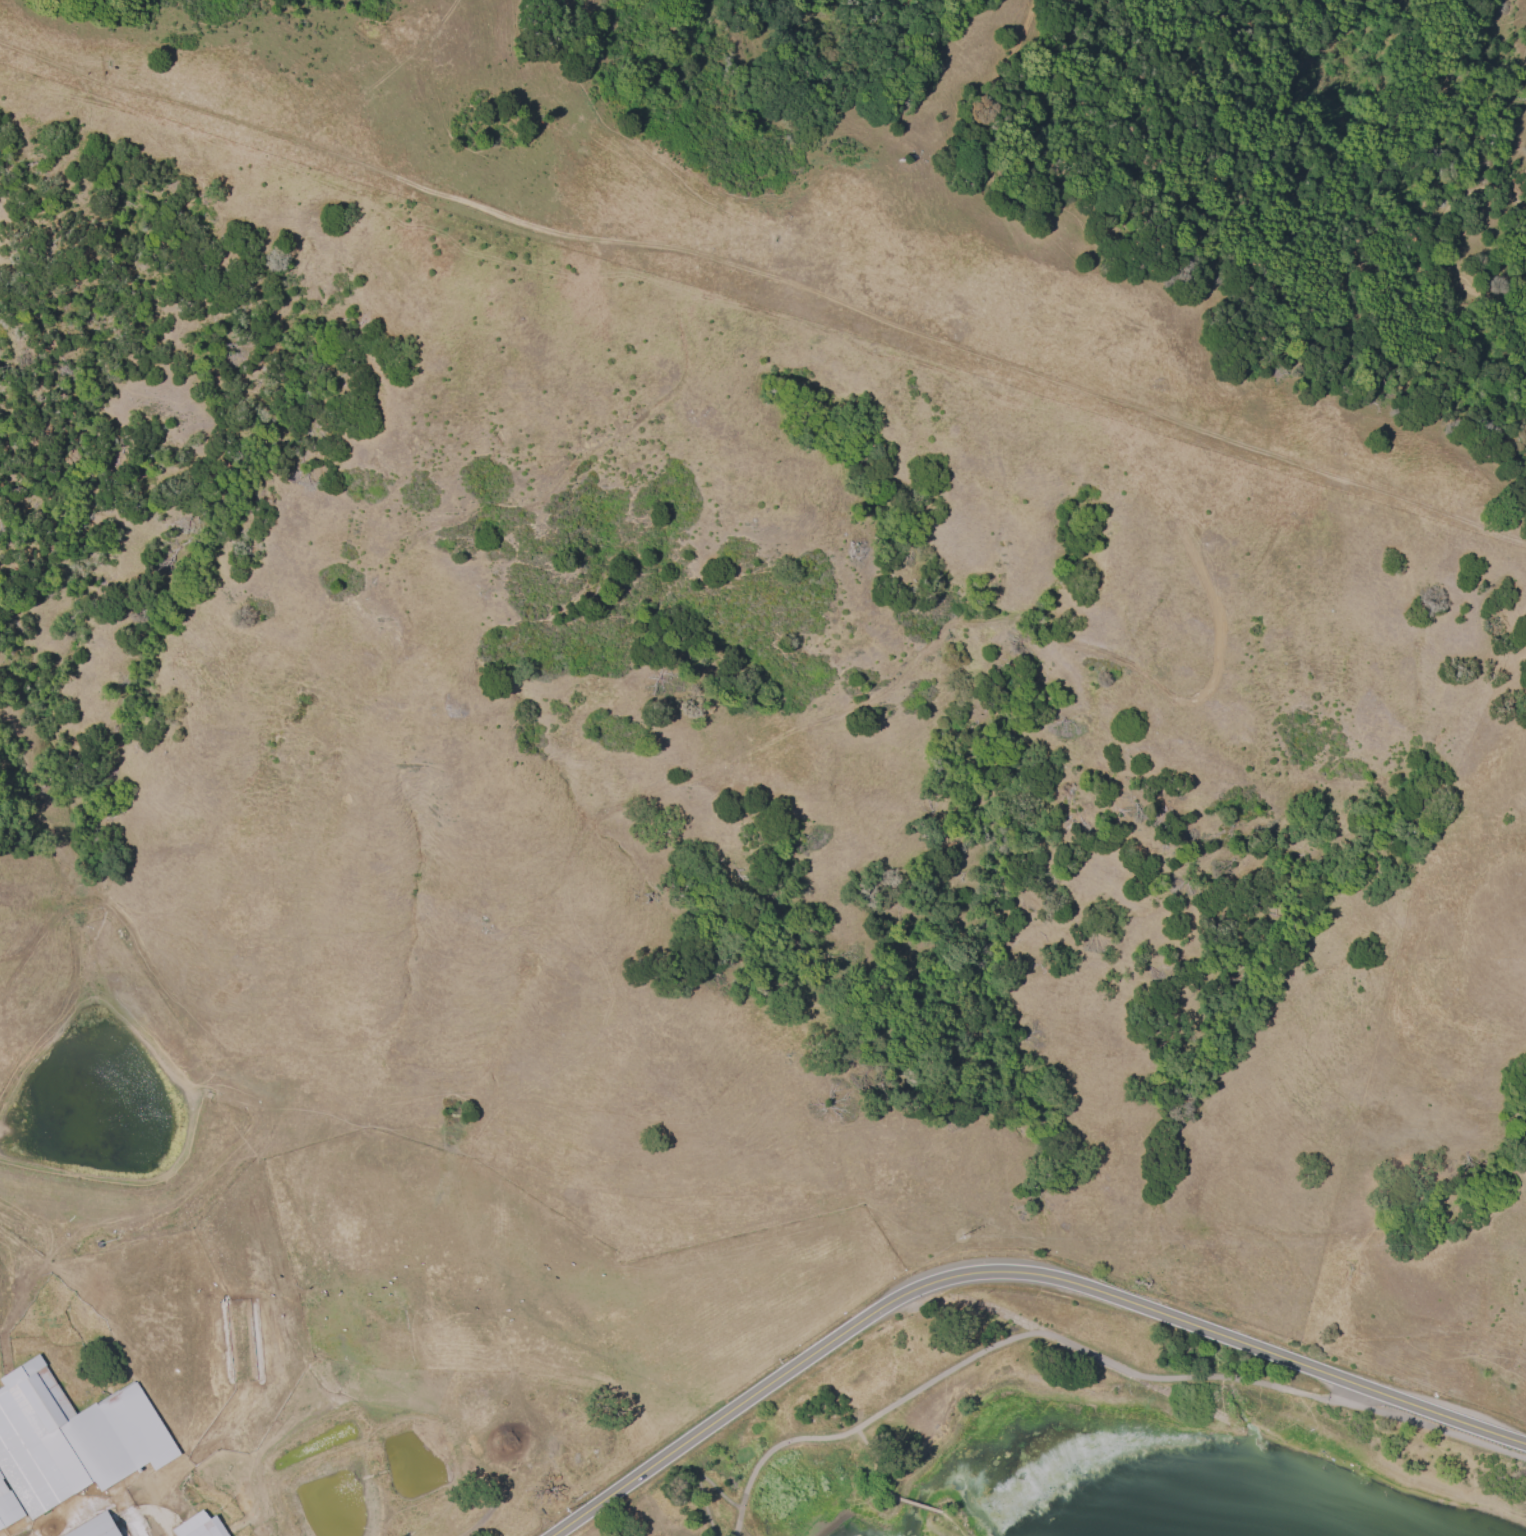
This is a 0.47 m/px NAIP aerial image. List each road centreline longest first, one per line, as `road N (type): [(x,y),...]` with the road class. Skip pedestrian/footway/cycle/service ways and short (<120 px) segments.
road 1 (secondary): [(1525,1446),(1102,1291),(1029,1272),(982,1272),(938,1281),(880,1309),(560,1535)]

